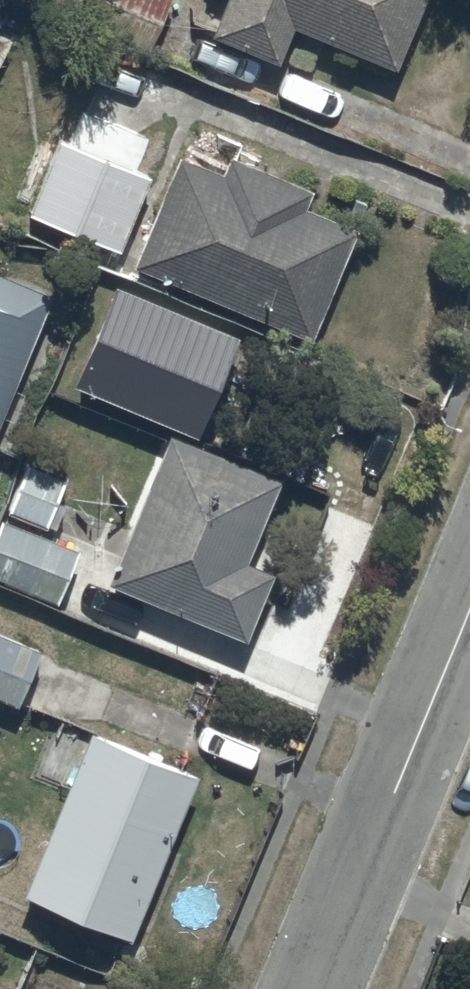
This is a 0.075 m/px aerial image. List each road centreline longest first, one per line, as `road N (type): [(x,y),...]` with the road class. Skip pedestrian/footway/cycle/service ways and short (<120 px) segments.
road 1 (residential): [(313,988),(469,609)]

